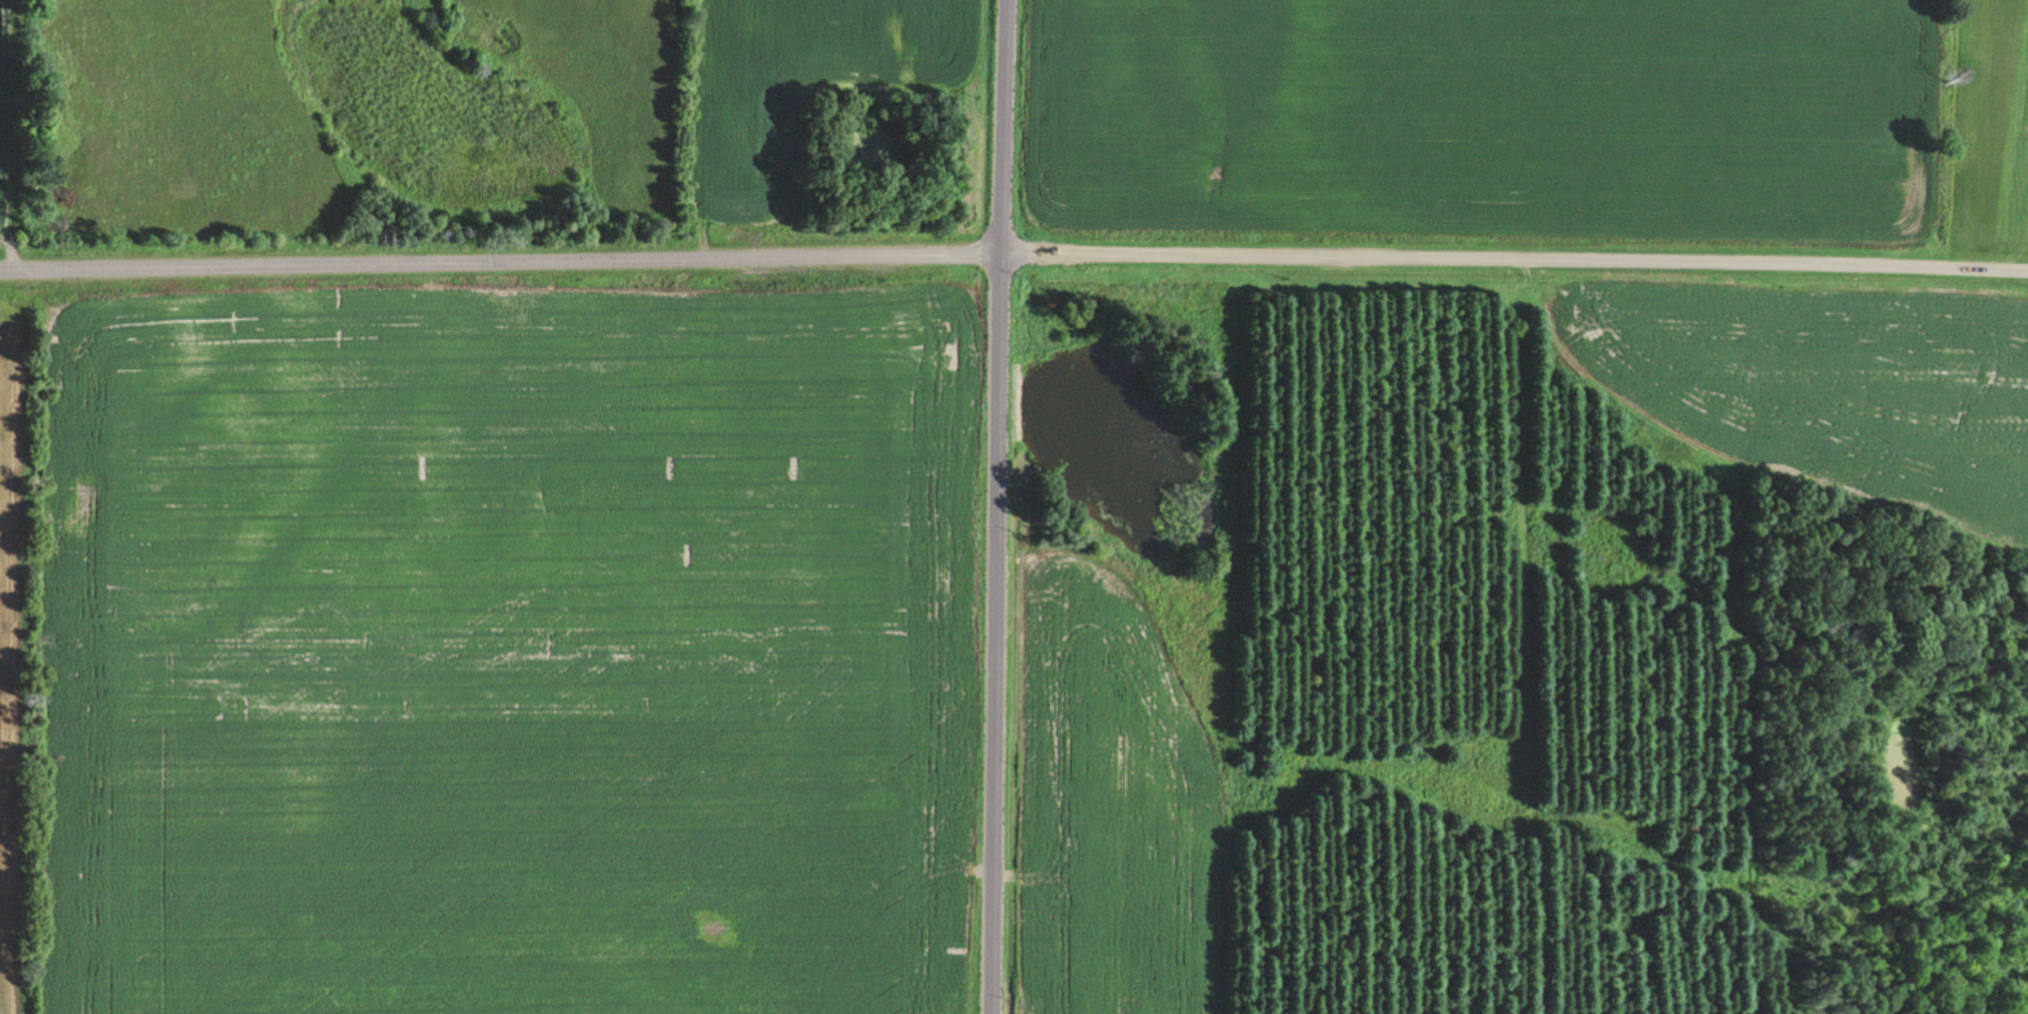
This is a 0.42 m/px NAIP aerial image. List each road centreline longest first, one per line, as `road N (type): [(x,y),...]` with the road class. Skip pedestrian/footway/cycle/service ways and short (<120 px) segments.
road 1 (residential): [(0,283),(1012,275),(2027,311)]
road 2 (residential): [(1005,1013),(1018,0)]

